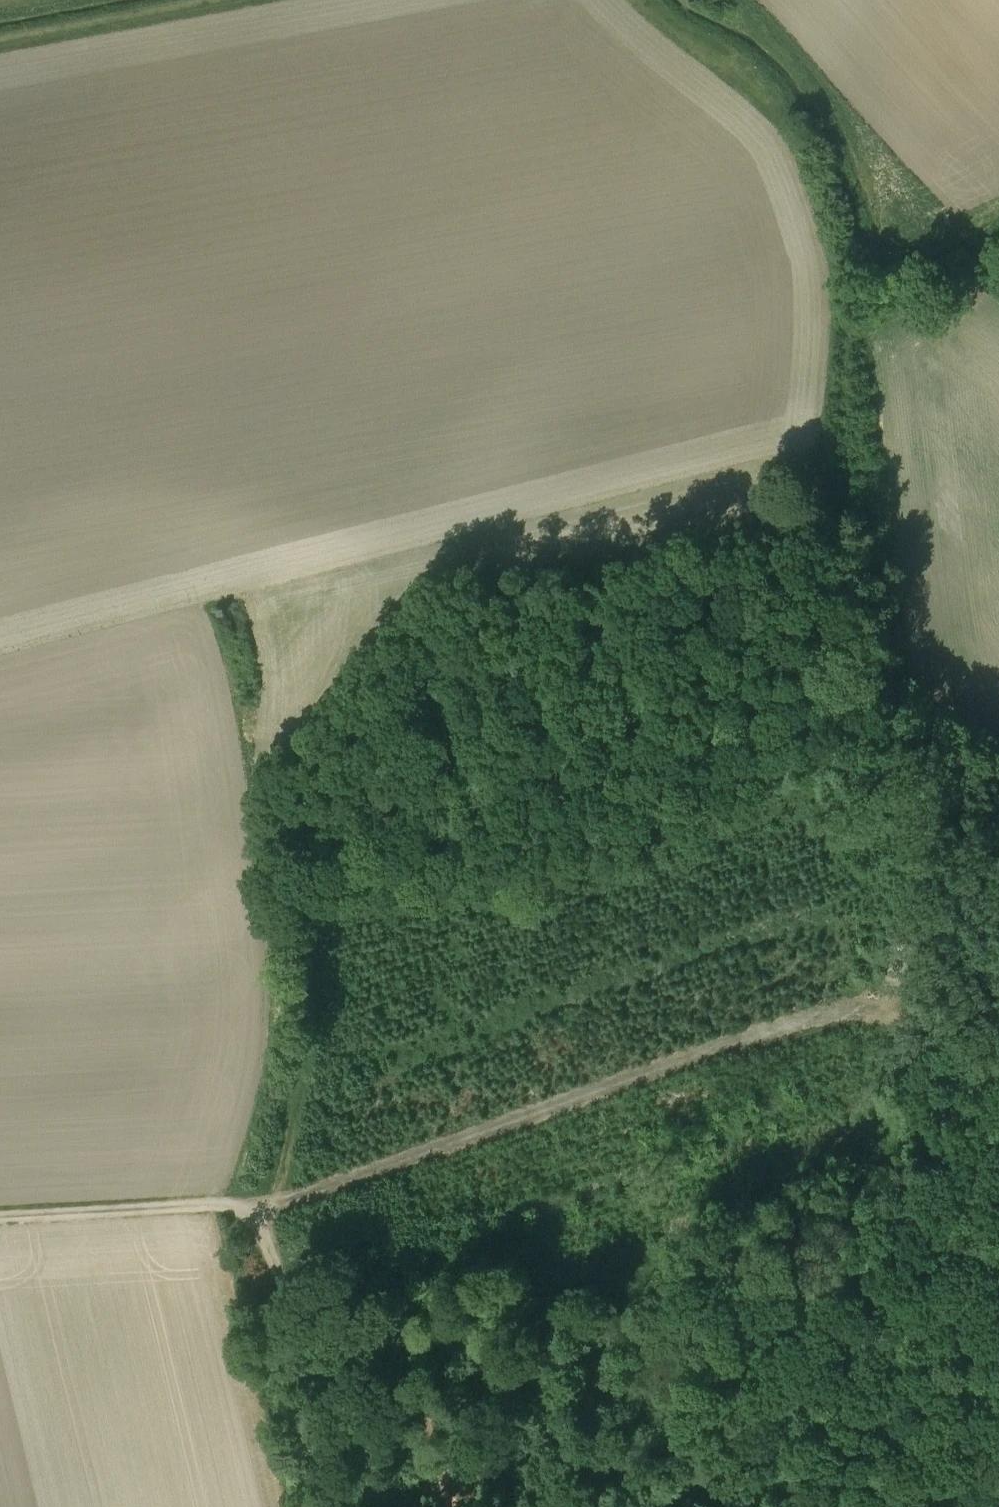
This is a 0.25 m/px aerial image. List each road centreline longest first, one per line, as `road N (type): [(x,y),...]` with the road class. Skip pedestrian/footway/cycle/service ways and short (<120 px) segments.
road 1 (track): [(0,1218),(230,1205)]

